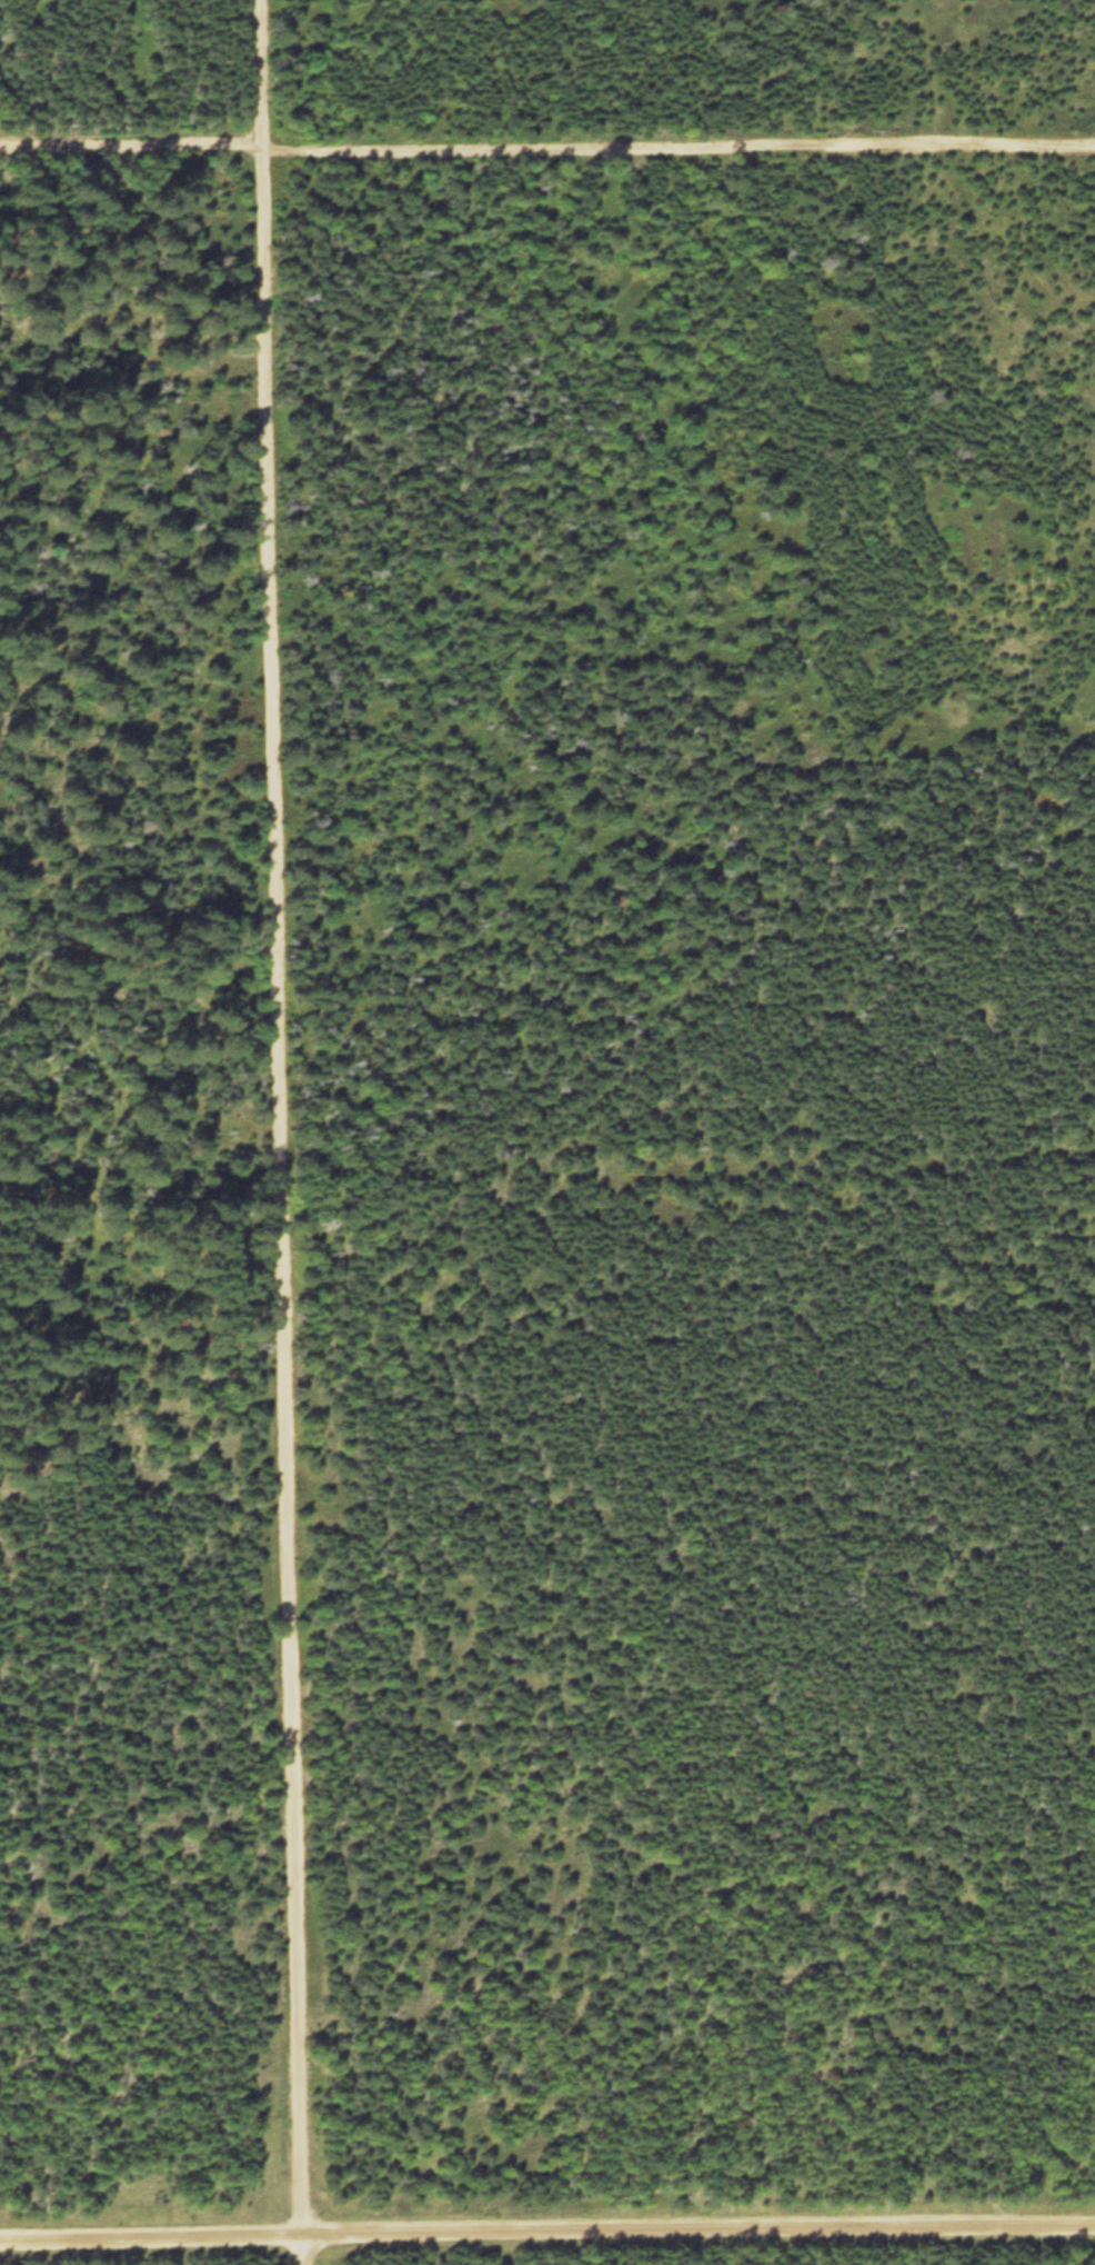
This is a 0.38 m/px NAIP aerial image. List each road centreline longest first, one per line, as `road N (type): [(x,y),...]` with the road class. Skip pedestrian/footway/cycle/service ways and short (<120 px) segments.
road 1 (residential): [(306,2264),(267,0)]
road 2 (track): [(1094,149),(312,157),(237,147),(0,151)]
road 3 (residential): [(0,2246),(1094,2232)]

